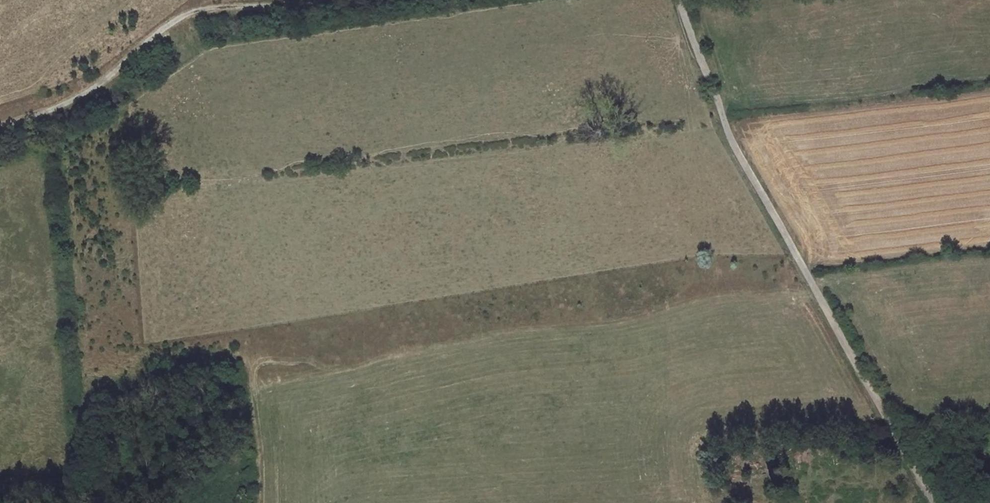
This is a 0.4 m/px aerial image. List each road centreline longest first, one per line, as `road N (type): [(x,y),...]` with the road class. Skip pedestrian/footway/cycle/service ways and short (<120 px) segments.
road 1 (track): [(937,502),(726,130),(680,0)]
road 2 (track): [(282,0),(197,9),(61,106),(0,125)]

